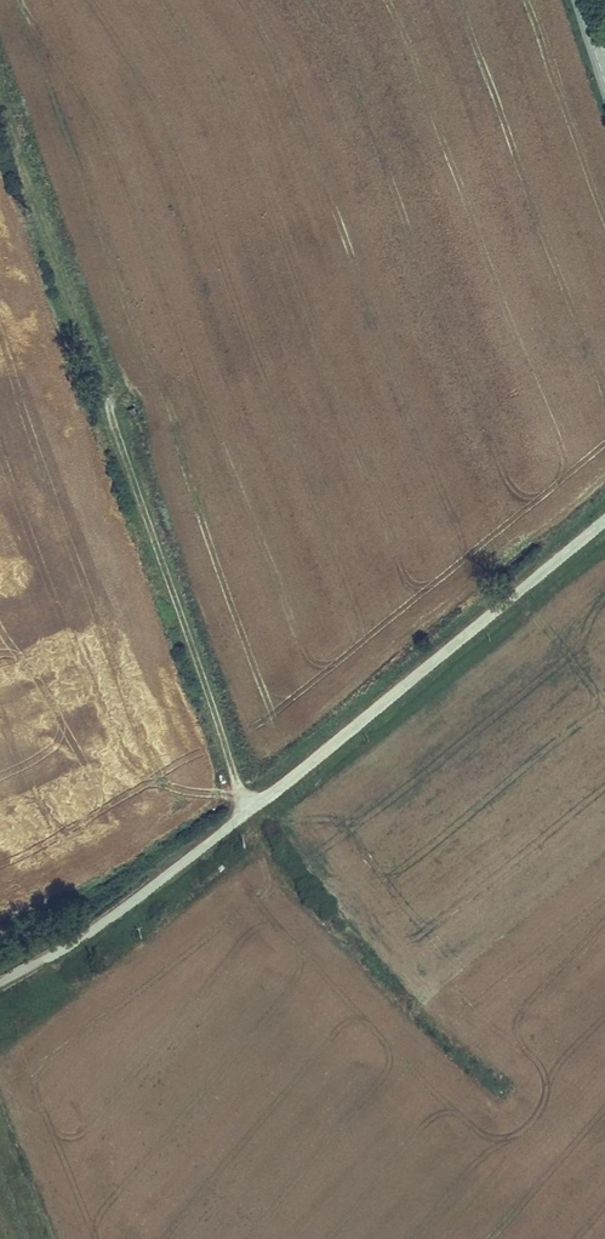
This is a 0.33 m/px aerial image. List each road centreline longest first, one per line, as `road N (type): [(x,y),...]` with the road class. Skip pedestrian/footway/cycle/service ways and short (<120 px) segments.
road 1 (residential): [(604,518),(103,919),(0,978)]

